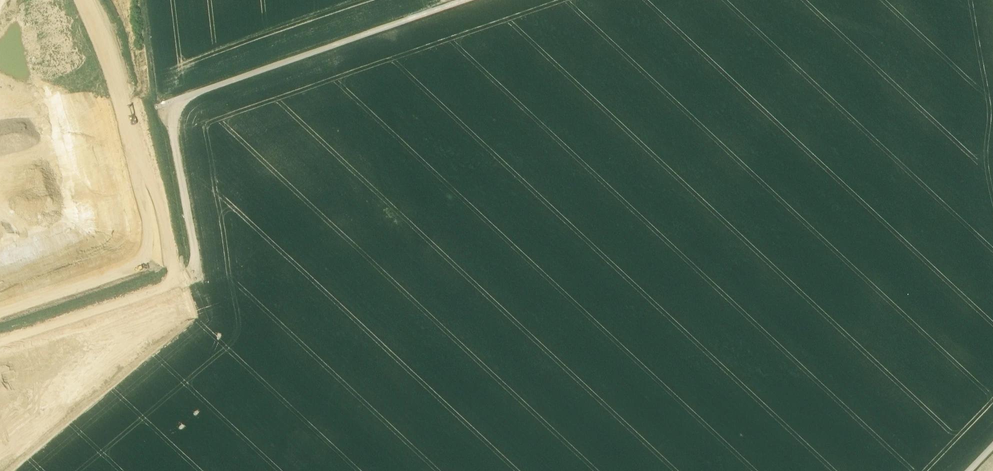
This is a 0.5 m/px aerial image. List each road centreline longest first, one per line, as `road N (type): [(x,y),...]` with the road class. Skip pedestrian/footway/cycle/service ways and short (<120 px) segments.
road 1 (track): [(165,99),(197,247),(189,275),(167,290),(0,342)]
road 2 (unclassified): [(165,99),(466,0)]

